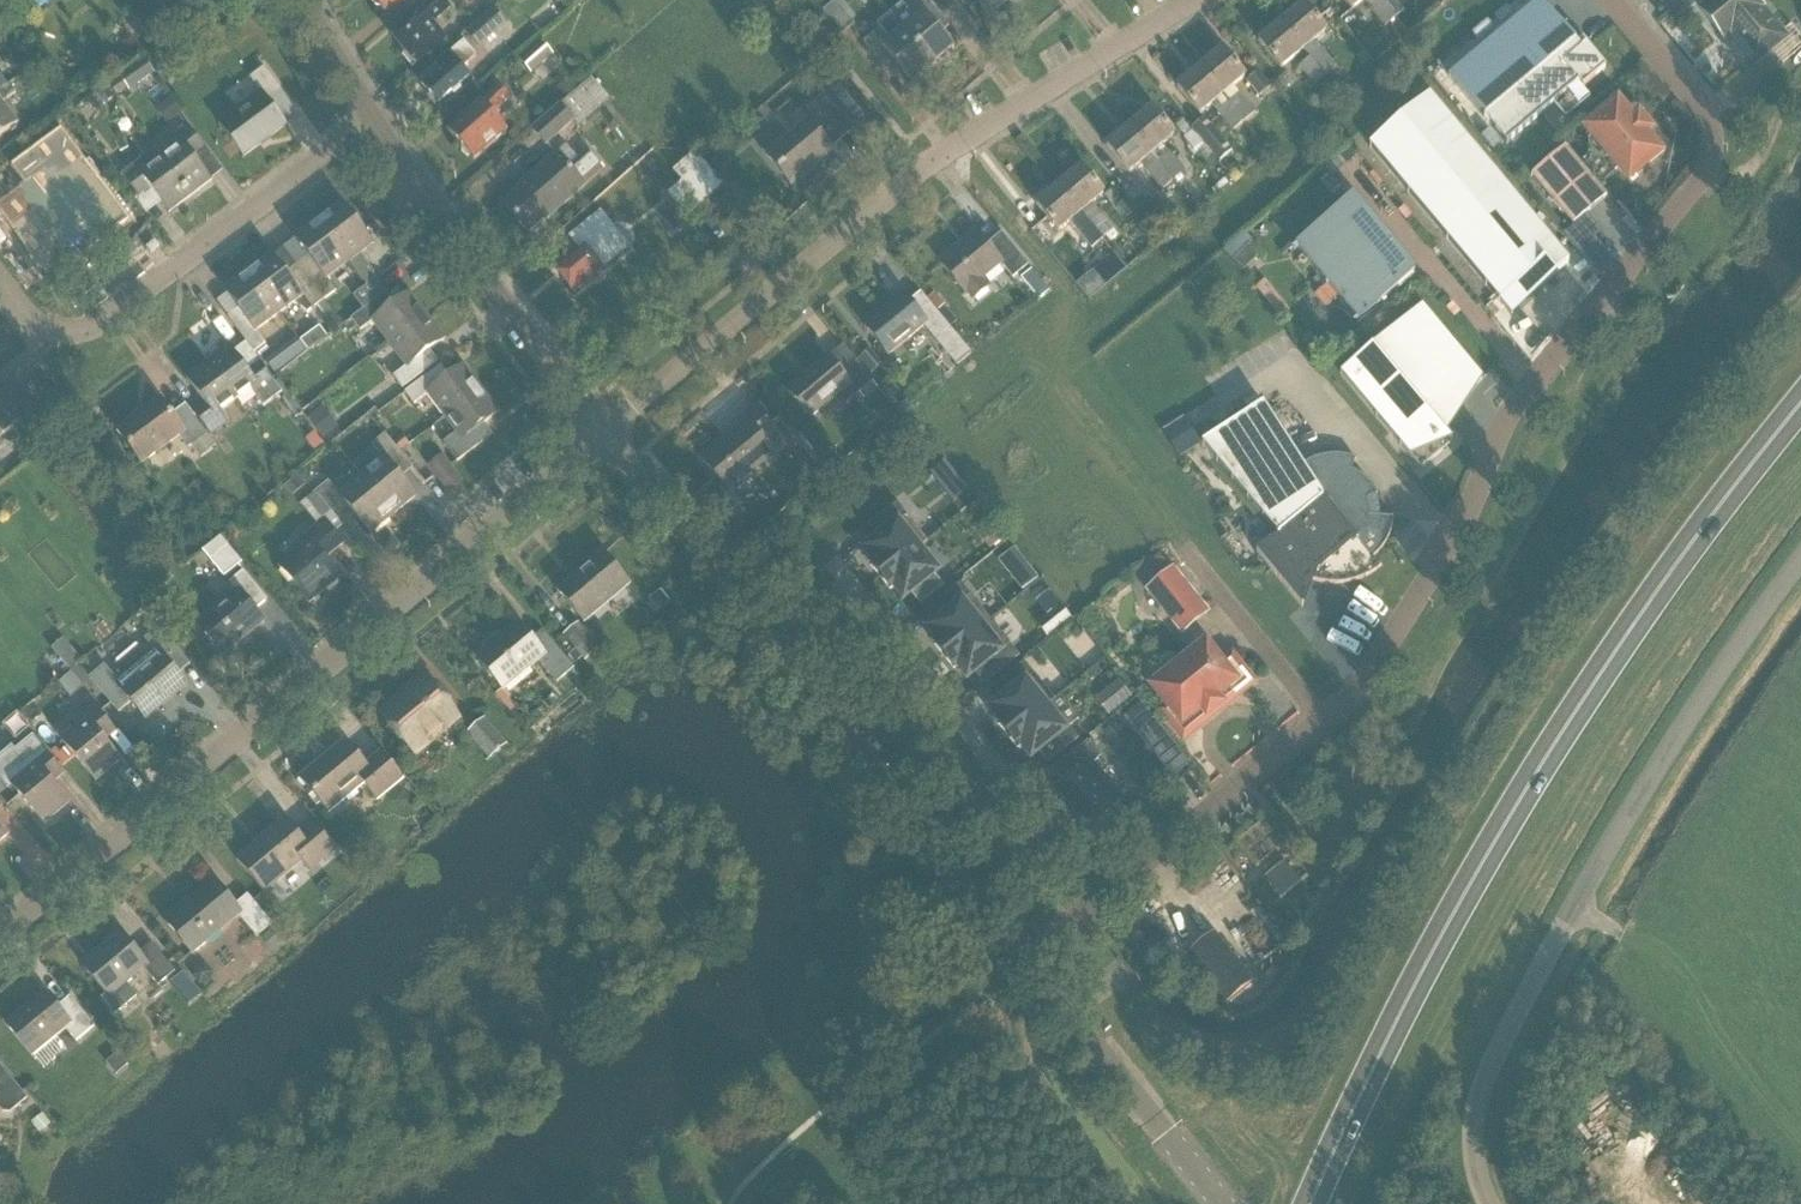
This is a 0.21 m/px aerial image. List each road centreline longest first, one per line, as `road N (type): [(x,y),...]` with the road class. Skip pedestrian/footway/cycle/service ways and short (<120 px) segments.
road 1 (residential): [(1022,961),(1355,691),(1463,520),(1516,400),(1702,176),(1711,140),(1702,109),(1610,0)]
road 2 (trunk): [(1313,1203),(1482,865),(1664,580),(1800,405)]
road 3 (residential): [(0,940),(603,433)]
road 4 (unclassified): [(1489,1203),(1476,1175),(1473,1118),(1486,1080),(1600,863),(1800,560)]
road 5 (residential): [(603,433),(939,156),(1193,0)]
road 6 (unclassified): [(1022,961),(603,433)]
road 7 (residential): [(371,124),(96,328),(71,336),(35,327),(0,278)]
road 8 (unclassified): [(603,433),(371,124)]
road 9 (unclassified): [(1224,1203),(1022,961)]
road 10 (unclassified): [(371,124),(303,0)]

